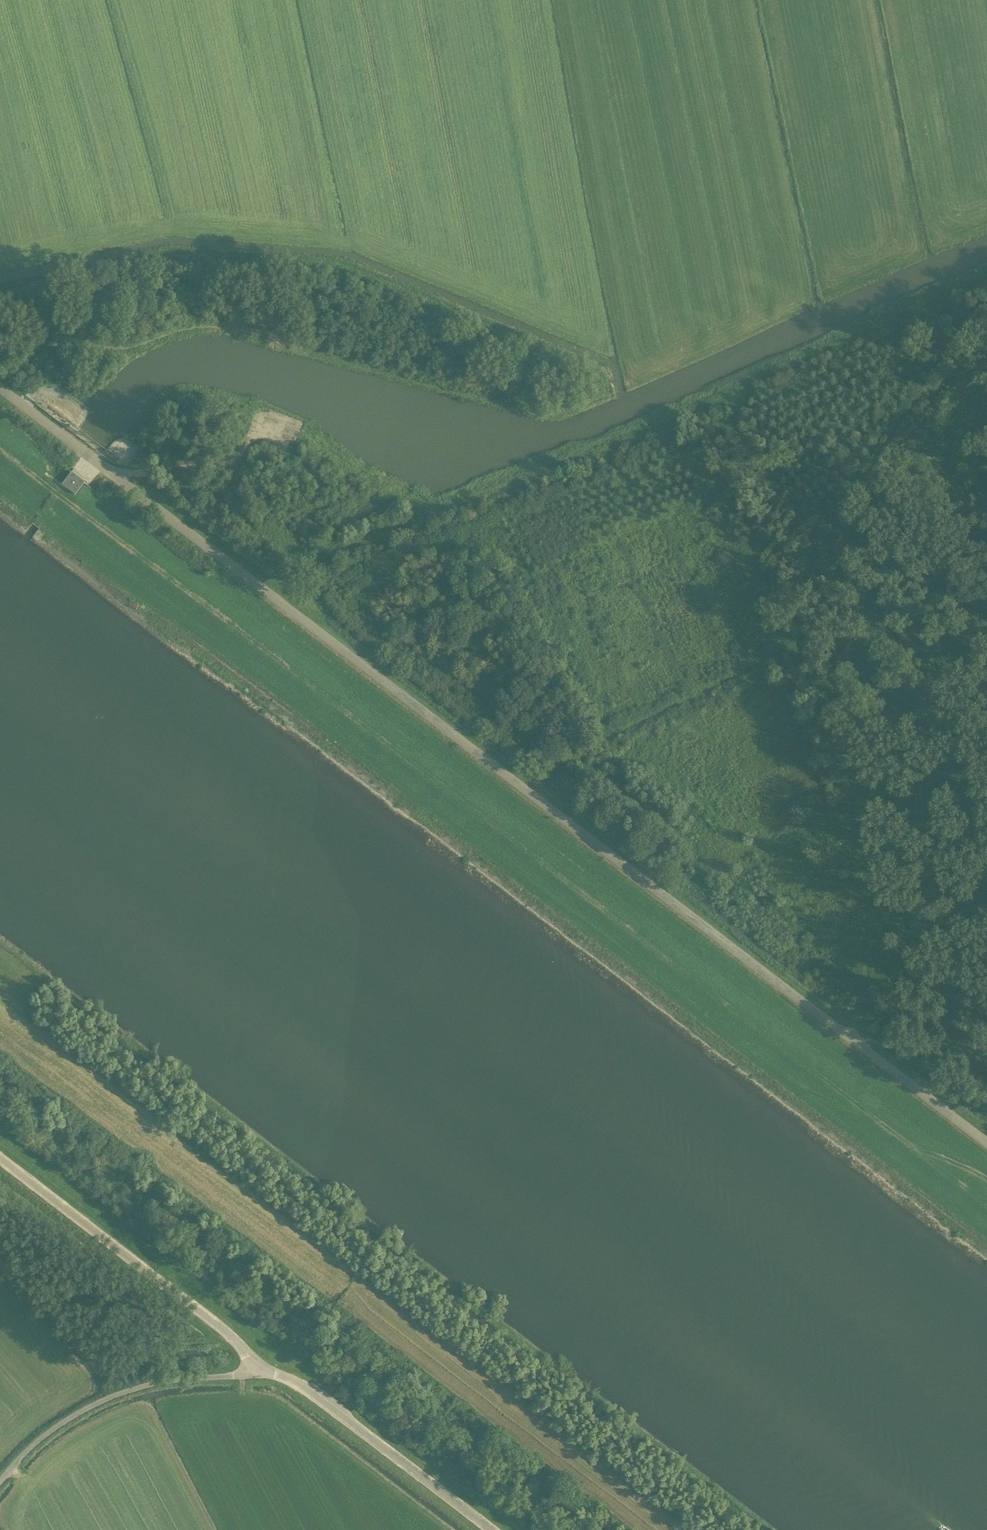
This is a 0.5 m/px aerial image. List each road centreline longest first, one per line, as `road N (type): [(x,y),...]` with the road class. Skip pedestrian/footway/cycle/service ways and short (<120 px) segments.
road 1 (unclassified): [(986,1142),(0,391)]
road 2 (unclassified): [(259,1365),(0,1154)]
road 3 (unclassified): [(0,1487),(54,1431),(116,1396),(259,1365)]
road 4 (unclassified): [(490,1529),(303,1388),(259,1365)]

